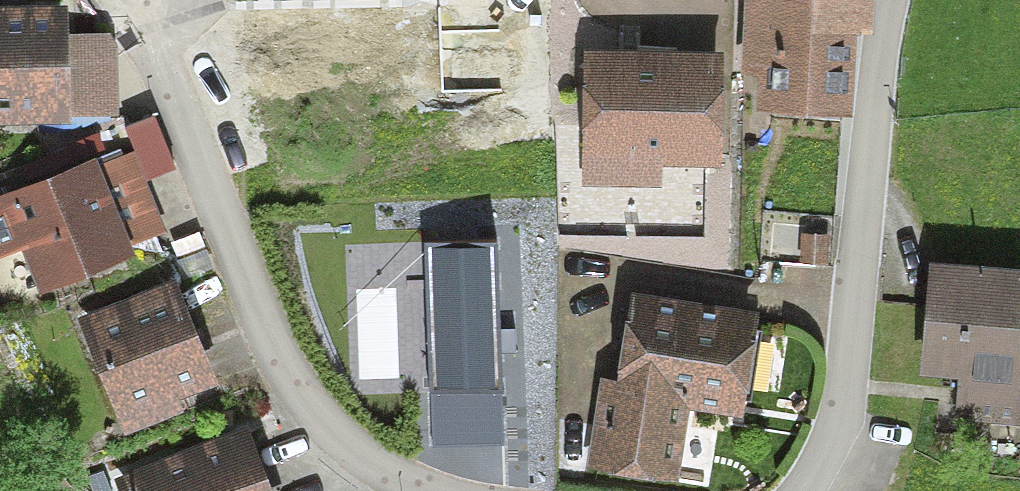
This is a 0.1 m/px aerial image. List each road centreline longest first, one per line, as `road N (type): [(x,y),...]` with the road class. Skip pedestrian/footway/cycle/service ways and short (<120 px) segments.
road 1 (residential): [(431,490),(375,468),(326,427),(289,380),(138,0)]
road 2 (residential): [(891,0),(880,47),(848,388),(802,490)]

